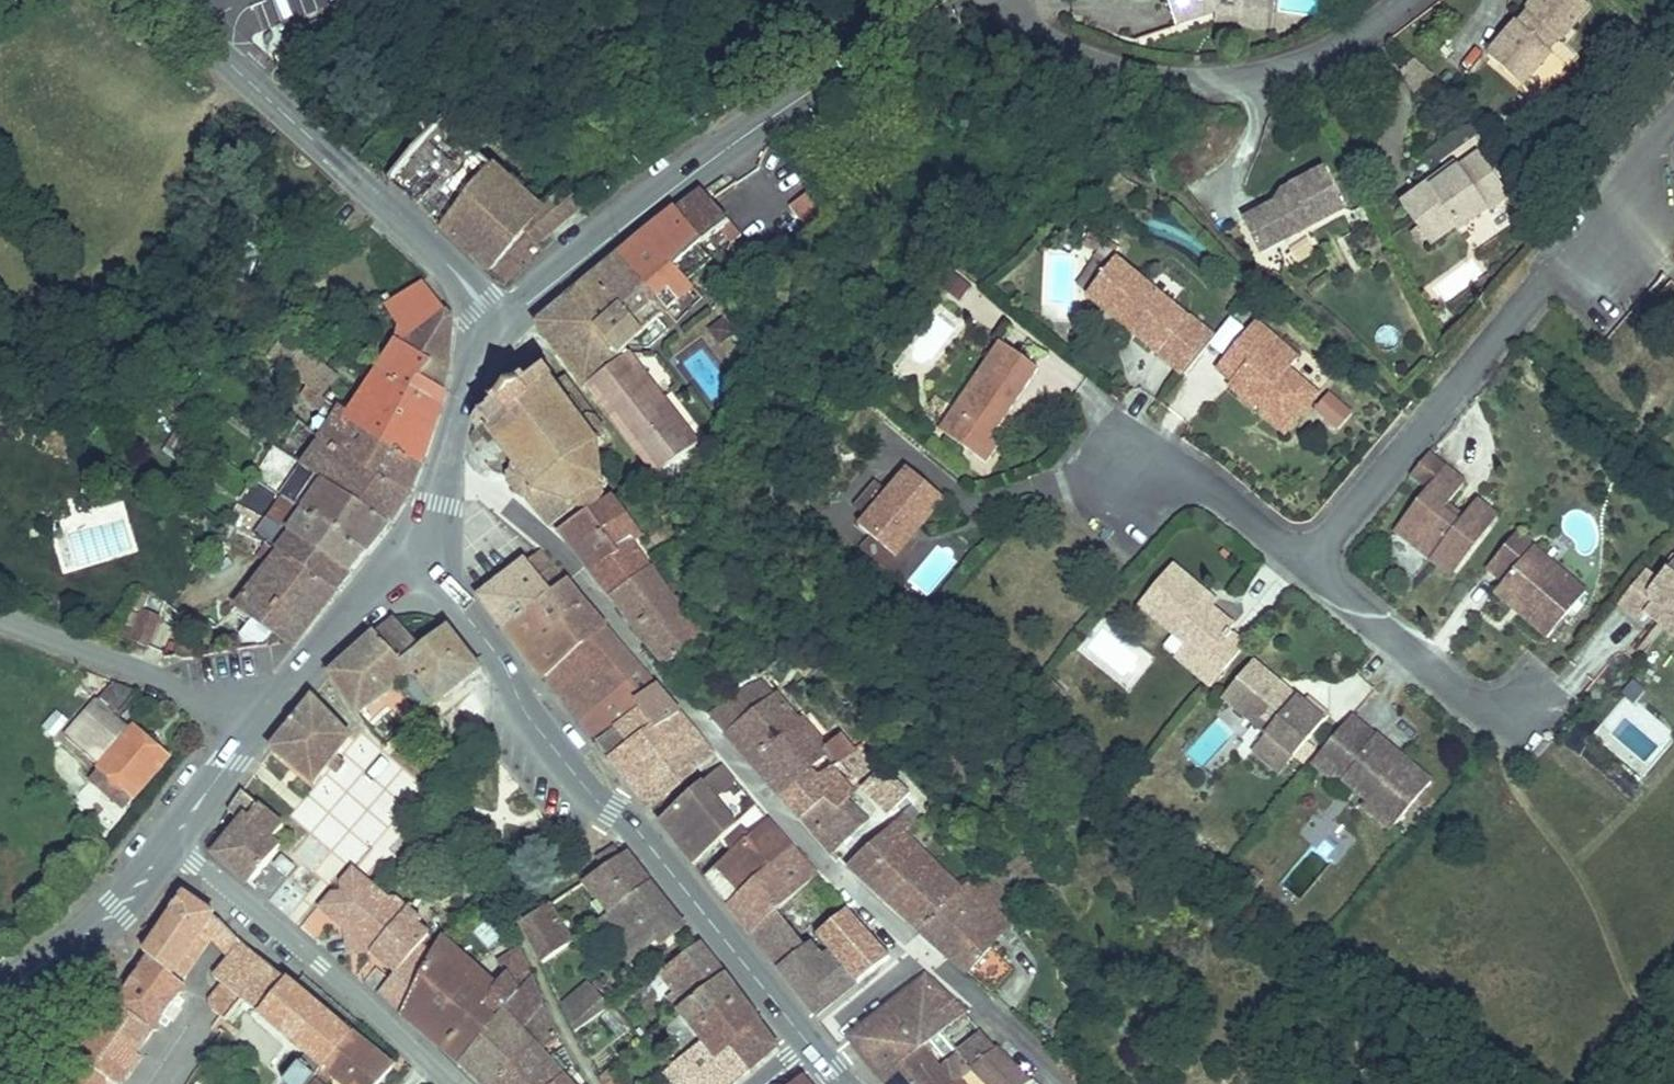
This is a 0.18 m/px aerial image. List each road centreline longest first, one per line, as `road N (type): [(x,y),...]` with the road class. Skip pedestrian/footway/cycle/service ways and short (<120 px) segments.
road 1 (residential): [(446,469),(548,520),(827,853),(912,939)]
road 2 (secondary): [(806,1019),(632,826),(578,783),(520,700),(427,538)]
road 3 (residential): [(1311,567),(1673,121)]
road 4 (secondary): [(494,331),(627,214),(940,0)]
road 5 (secondary): [(157,0),(460,280),(494,331)]
road 6 (residential): [(1408,0),(1328,55),(1259,81),(1183,86),(1109,86),(1072,74),(1027,47),(992,0)]
road 7 (residential): [(452,1083),(232,882),(173,840)]
road 8 (residential): [(0,622),(255,718)]
road 9 (residential): [(1311,567),(1471,698),(1528,706)]
road 10 (secondary): [(255,718),(427,538)]
road 11 (secondary): [(0,999),(25,973),(90,934),(173,840)]
road 12 (residential): [(912,939),(1075,1083)]
road 13 (residential): [(1127,475),(1185,477),(1224,496),(1311,567)]
road 14 (secondary): [(173,840),(255,718)]
road 15 (secondary): [(446,469),(494,331)]
road 16 (residential): [(912,939),(806,1019)]

